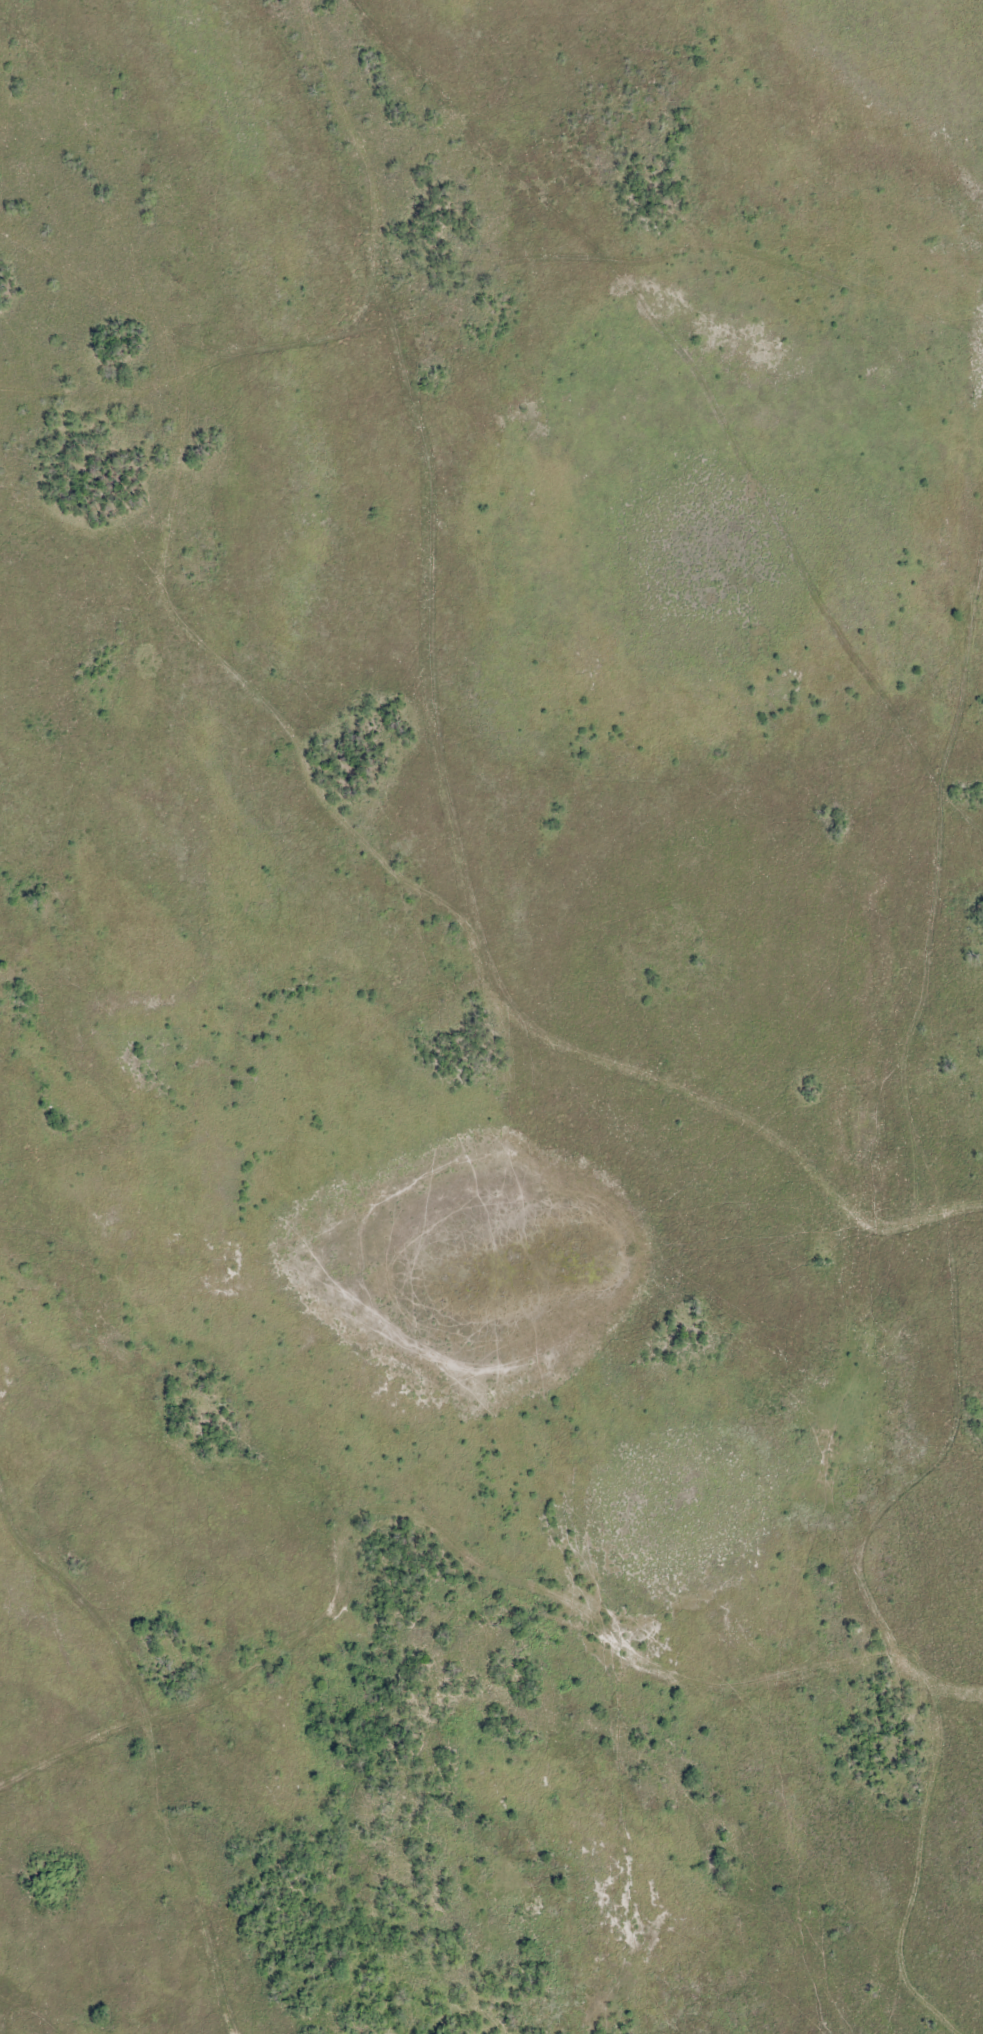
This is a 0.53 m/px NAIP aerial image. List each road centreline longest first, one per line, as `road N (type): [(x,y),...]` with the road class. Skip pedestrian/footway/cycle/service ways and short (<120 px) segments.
road 1 (residential): [(982,233),(918,233),(808,161),(679,42),(479,42),(384,0)]

